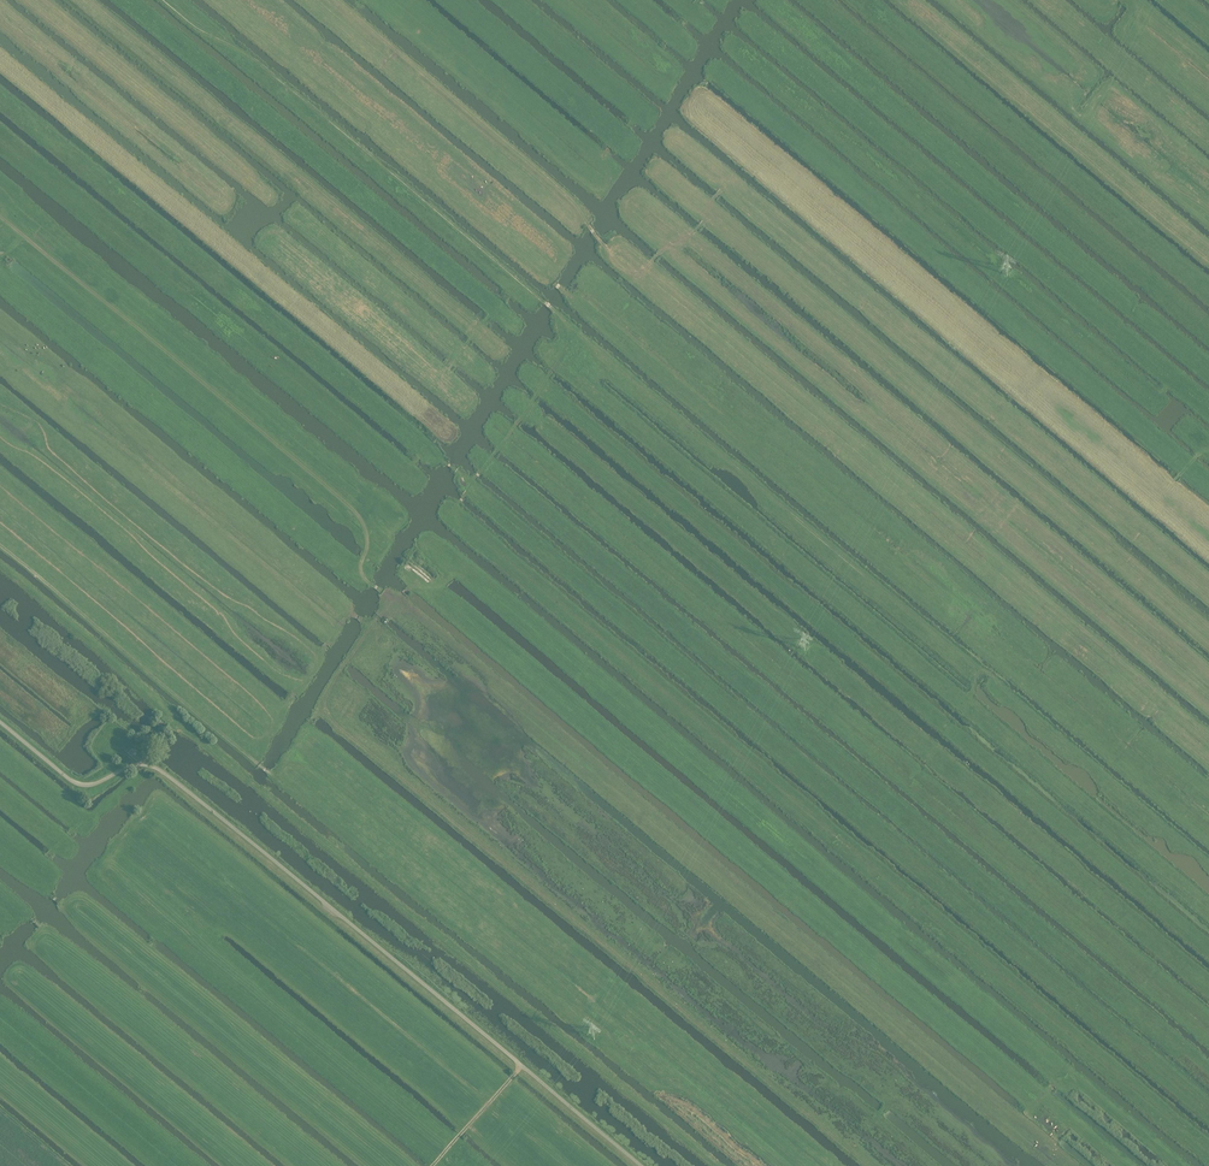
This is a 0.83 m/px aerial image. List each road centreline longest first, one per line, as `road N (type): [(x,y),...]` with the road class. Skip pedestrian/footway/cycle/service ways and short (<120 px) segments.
road 1 (track): [(915,777),(966,711),(979,671),(404,180),(253,59),(162,0)]
road 2 (track): [(400,599),(364,578),(368,534),(356,510),(0,214)]
road 3 (track): [(366,627),(313,720),(269,775),(0,547)]
road 4 (track): [(626,274),(568,195),(336,0)]
road 5 (track): [(457,506),(523,417),(574,328)]
road 6 (track): [(618,285),(698,230),(721,191),(747,213)]
road 7 (track): [(432,1165),(521,1064)]

